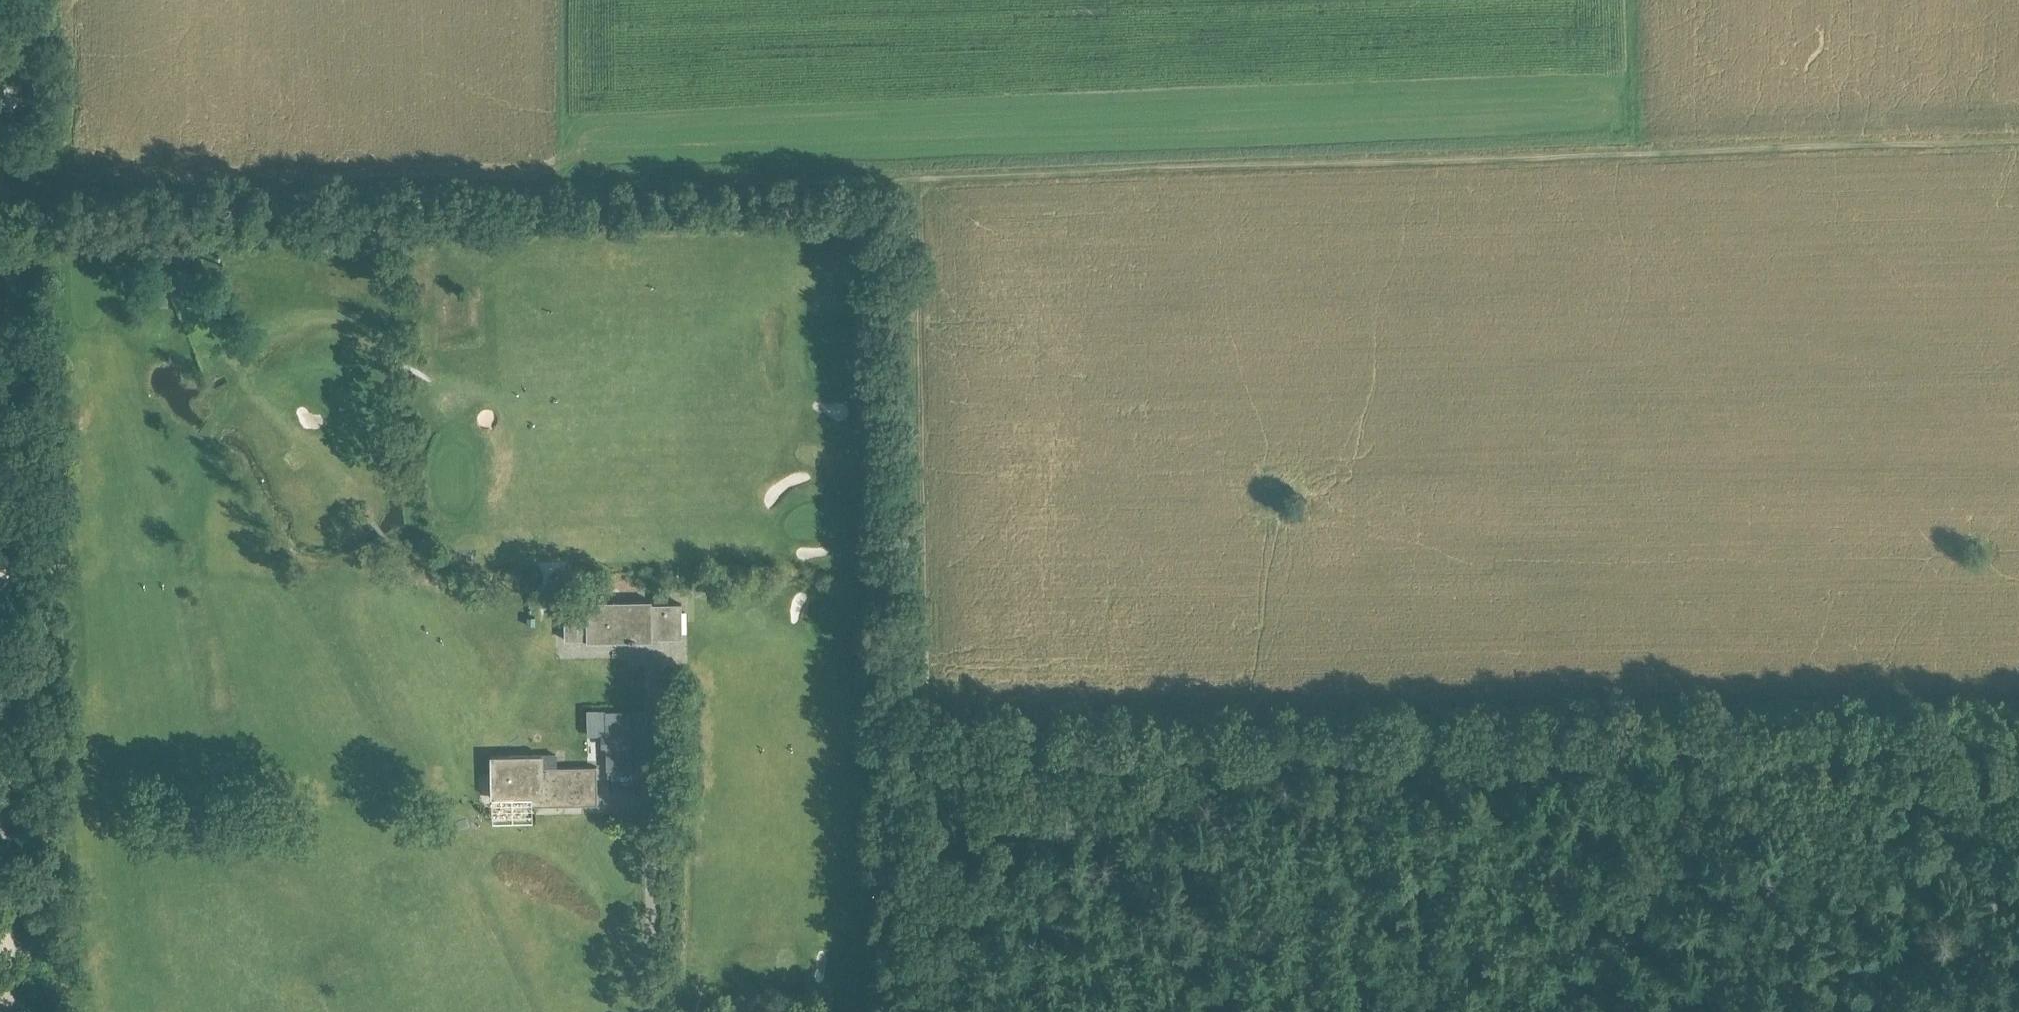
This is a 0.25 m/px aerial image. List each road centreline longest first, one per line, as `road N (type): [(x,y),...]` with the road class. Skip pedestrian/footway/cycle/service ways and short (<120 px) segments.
road 1 (track): [(4,1011),(0,678)]

